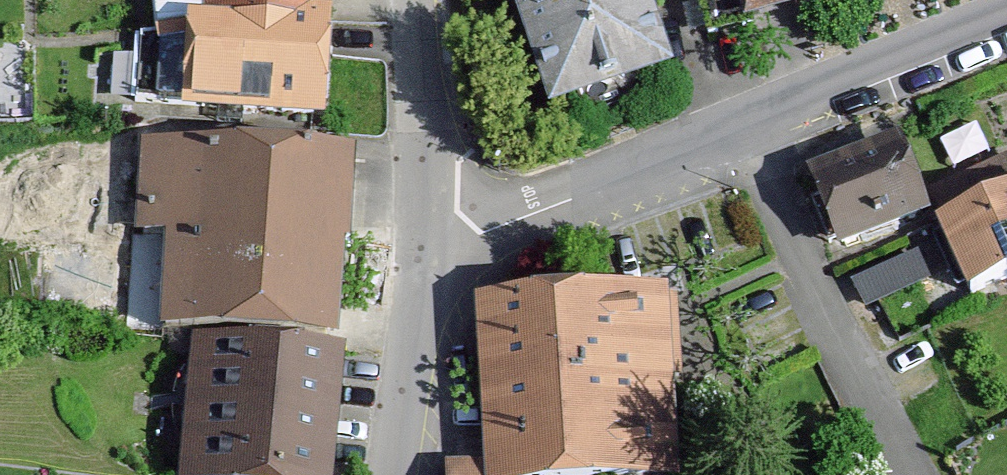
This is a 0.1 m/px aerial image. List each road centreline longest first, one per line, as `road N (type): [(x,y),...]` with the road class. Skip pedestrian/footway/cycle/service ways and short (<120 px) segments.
road 1 (residential): [(413,229),(523,221),(1006,14)]
road 2 (residential): [(413,229),(391,474)]
road 3 (residential): [(416,0),(413,229)]

